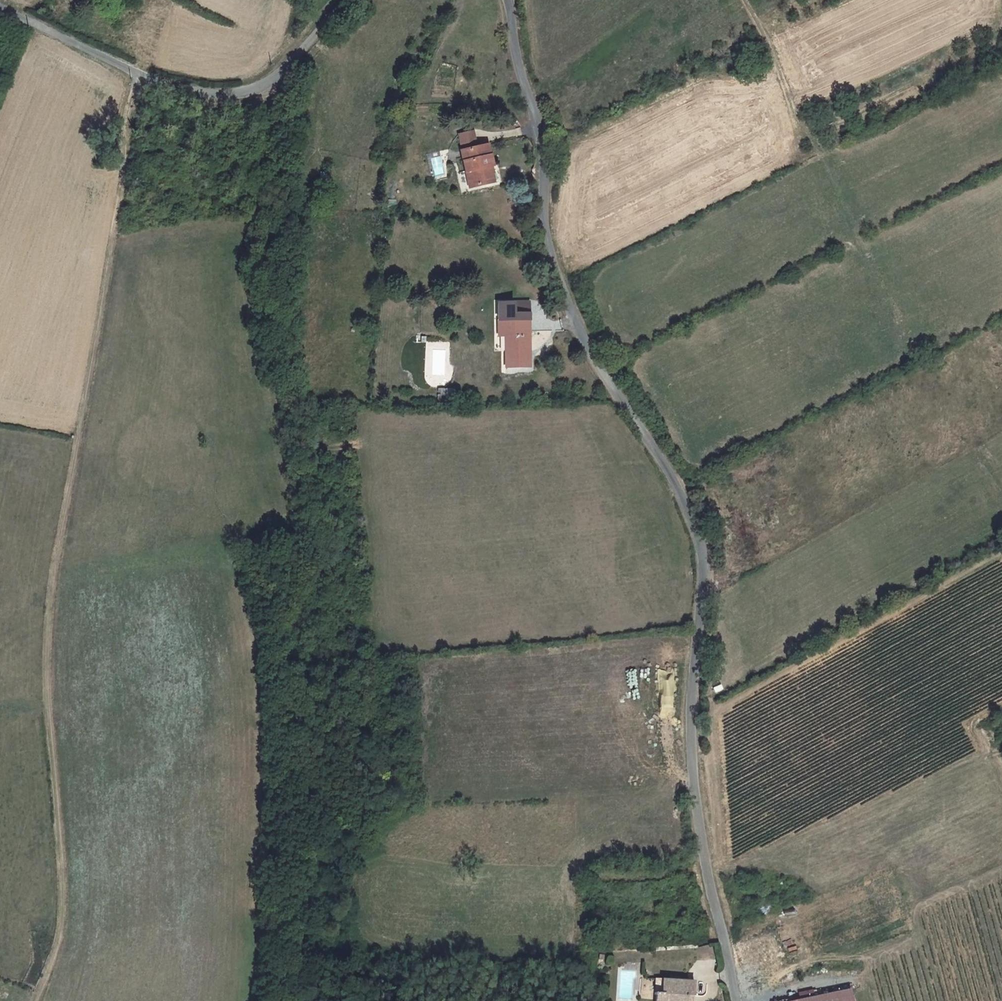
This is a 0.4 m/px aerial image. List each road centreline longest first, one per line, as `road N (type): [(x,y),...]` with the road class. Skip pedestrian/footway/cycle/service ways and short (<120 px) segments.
road 1 (residential): [(508,0),(541,144),(553,265),(575,321),(677,484),(703,552),(692,759),(700,840),(742,1000)]
road 2 (track): [(38,1000),(59,910),(43,645),(127,106),(140,79)]
road 3 (residential): [(347,0),(271,86),(222,95),(140,79),(0,6)]

